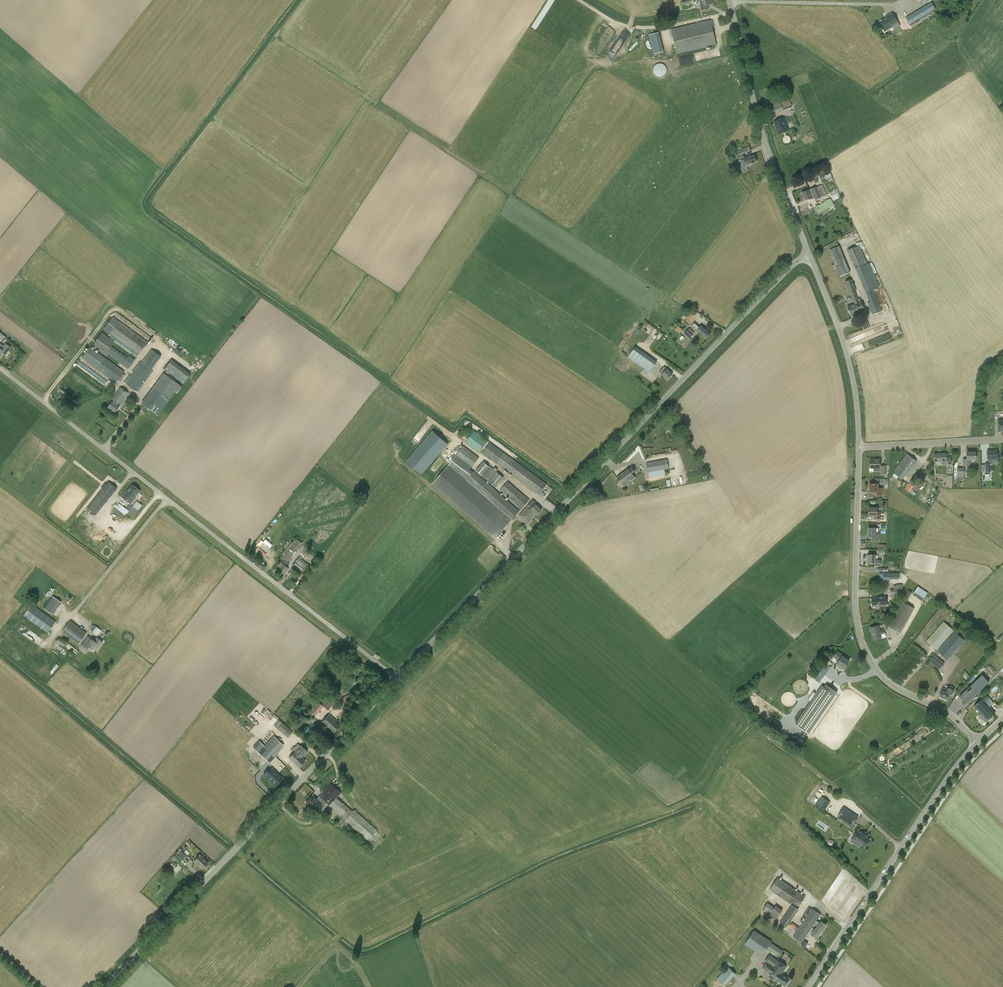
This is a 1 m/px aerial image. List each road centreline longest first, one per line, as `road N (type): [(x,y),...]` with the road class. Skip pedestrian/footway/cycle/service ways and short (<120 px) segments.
road 1 (unclassified): [(397,679),(809,255)]
road 2 (unclassified): [(397,679),(0,369)]
road 3 (unclassified): [(104,986),(397,679)]
road 4 (tertiary): [(859,446),(855,595),(864,646),(886,680),(943,710),(976,743)]
road 5 (tertiary): [(976,743),(808,986)]
road 6 (tertiary): [(729,0),(765,143),(809,255)]
road 7 (tertiary): [(809,255),(846,352),(859,446)]
road 8 (track): [(579,0),(637,28),(732,13)]
road 9 (unclassified): [(1002,439),(859,446)]

